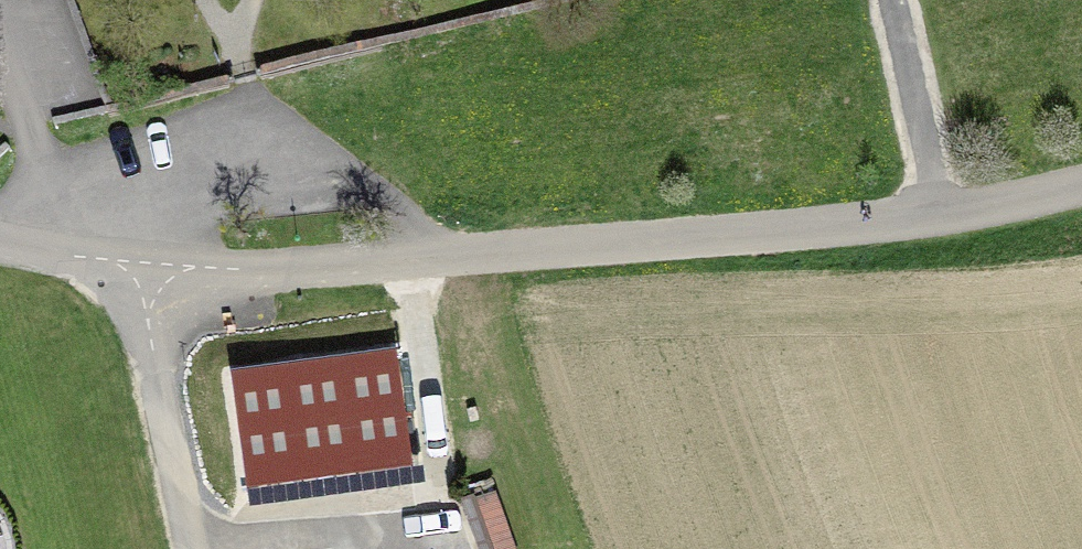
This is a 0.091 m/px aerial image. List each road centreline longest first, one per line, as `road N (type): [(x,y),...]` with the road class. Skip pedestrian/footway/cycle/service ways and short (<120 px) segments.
road 1 (residential): [(151,274),(343,279),(940,221)]
road 2 (residential): [(151,274),(152,360),(193,548)]
road 3 (residential): [(0,243),(151,274)]
road 4 (unclassified): [(940,221),(1081,191)]

